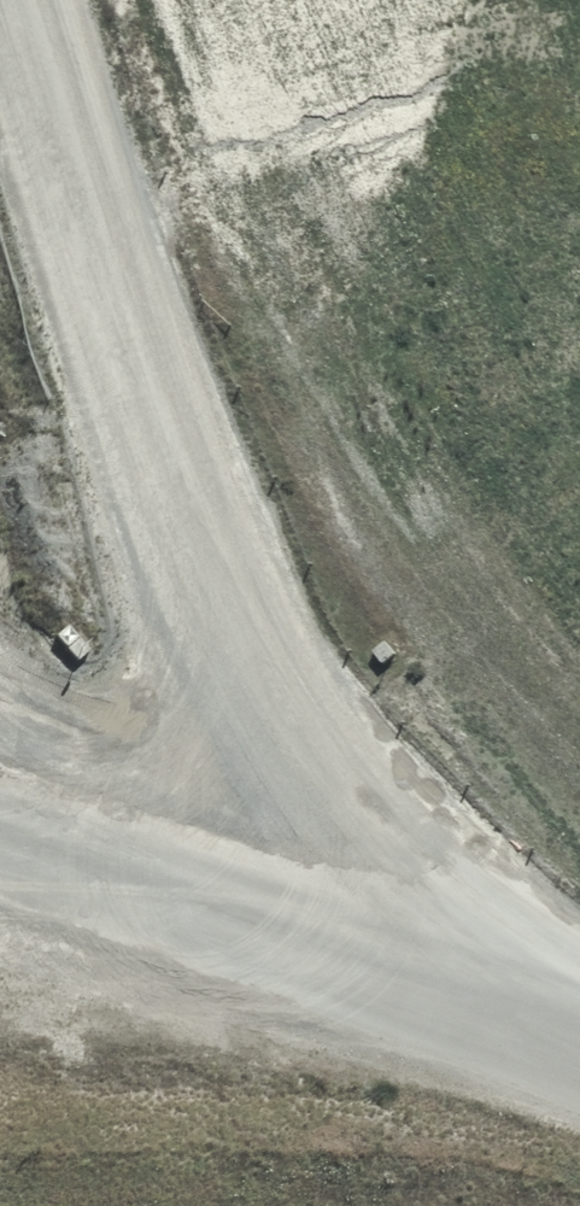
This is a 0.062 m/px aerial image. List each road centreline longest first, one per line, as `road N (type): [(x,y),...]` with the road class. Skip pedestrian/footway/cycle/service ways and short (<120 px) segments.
road 1 (track): [(579,995),(354,773),(258,606),(148,341),(36,0)]
road 2 (track): [(0,818),(298,933),(579,1024)]
road 3 (track): [(148,341),(124,200),(130,71),(162,0)]

